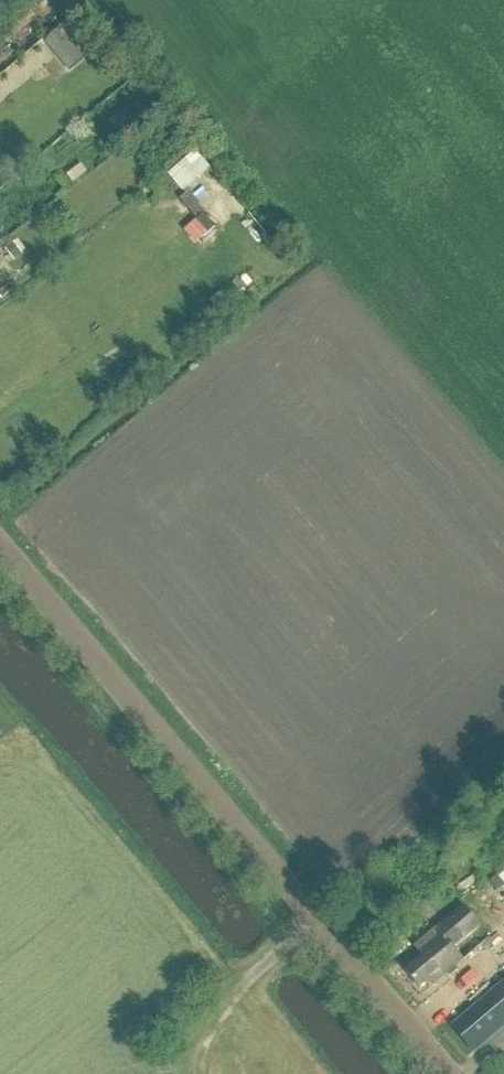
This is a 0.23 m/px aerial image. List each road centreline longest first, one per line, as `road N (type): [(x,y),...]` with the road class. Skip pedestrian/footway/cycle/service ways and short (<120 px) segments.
road 1 (unclassified): [(445,1073),(0,546)]
road 2 (track): [(318,923),(247,976),(212,1030),(200,1073)]

